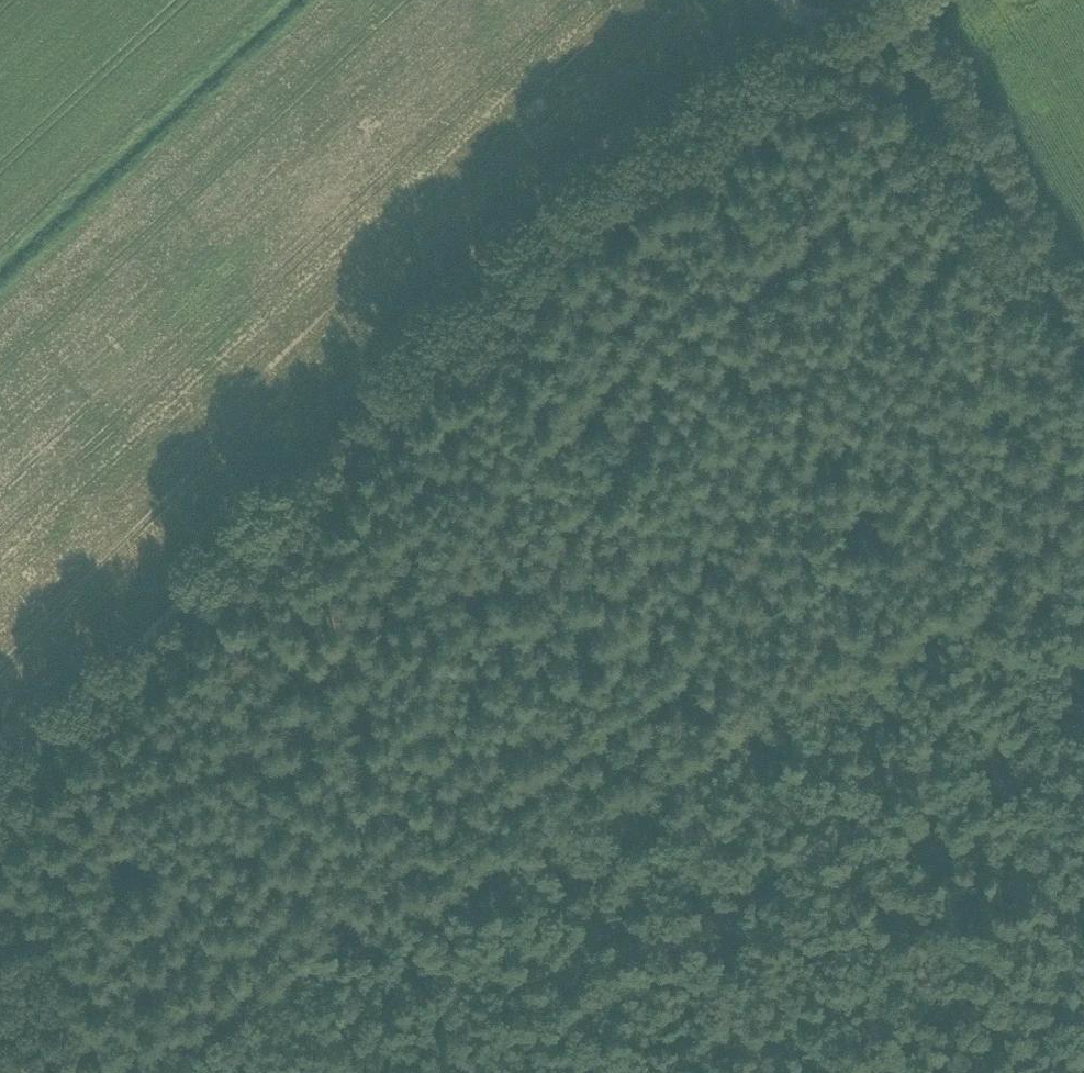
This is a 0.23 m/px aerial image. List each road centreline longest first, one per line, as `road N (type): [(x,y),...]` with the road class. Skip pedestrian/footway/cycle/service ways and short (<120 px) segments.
road 1 (track): [(806,43),(534,263),(386,397),(0,794)]
road 2 (track): [(1083,889),(657,1072)]
road 3 (track): [(881,0),(1083,339)]

